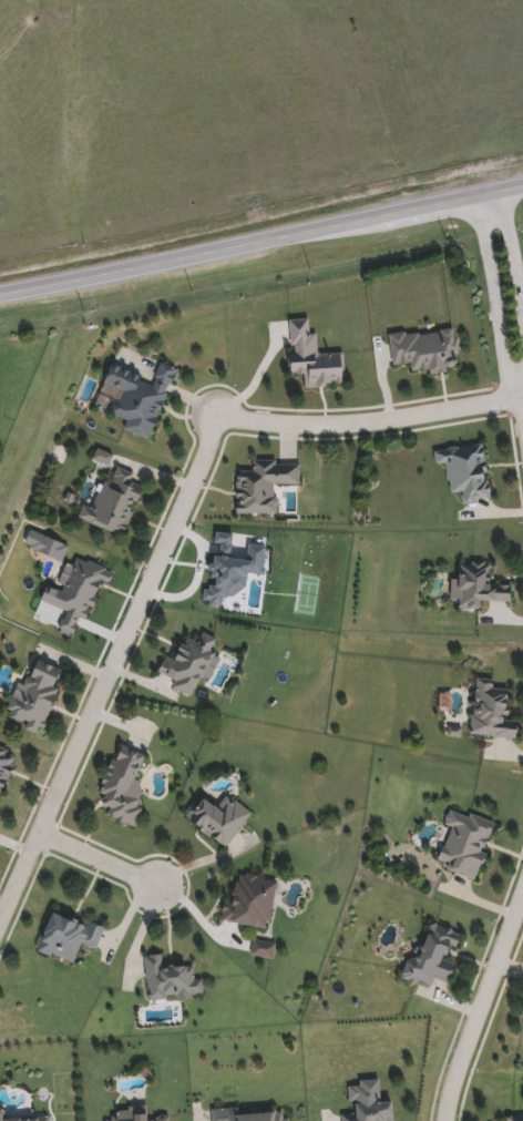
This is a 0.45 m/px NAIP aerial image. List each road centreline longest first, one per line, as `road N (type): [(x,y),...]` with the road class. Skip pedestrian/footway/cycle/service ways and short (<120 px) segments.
road 1 (residential): [(0,918),(217,422),(400,420),(522,396)]
road 2 (secondary): [(522,185),(0,293)]
road 3 (residential): [(522,894),(442,1120)]
road 4 (residential): [(473,196),(506,380),(522,396)]
road 5 (residential): [(39,832),(158,893)]
road 6 (residential): [(522,321),(501,190)]

